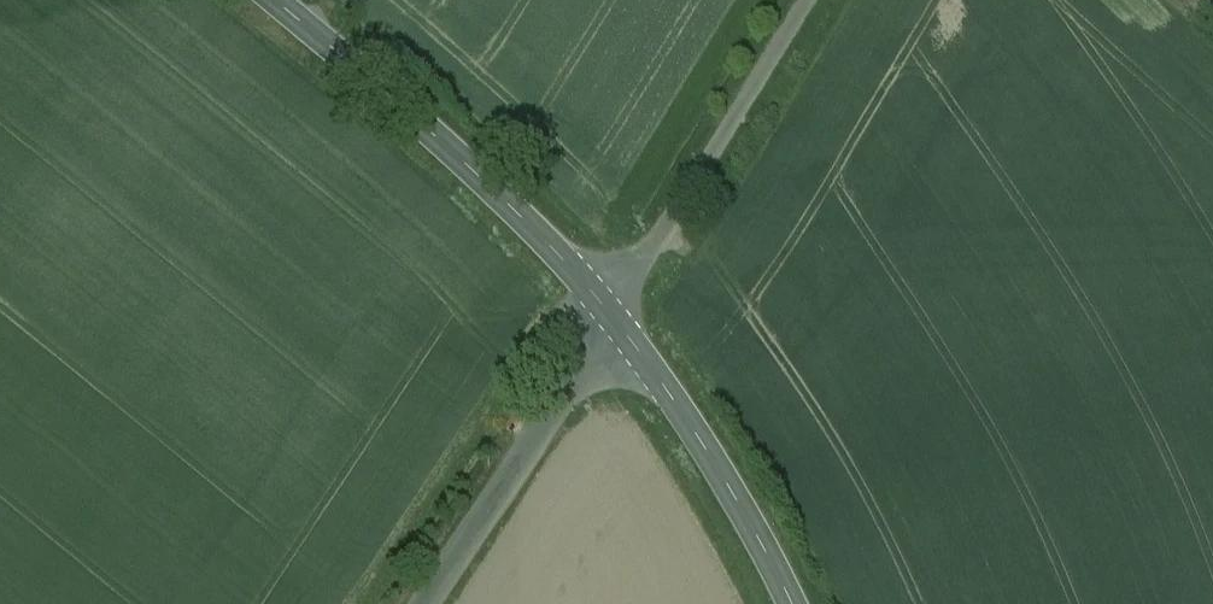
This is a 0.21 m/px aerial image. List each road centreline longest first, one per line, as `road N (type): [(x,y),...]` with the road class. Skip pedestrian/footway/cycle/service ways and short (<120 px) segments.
road 1 (tertiary): [(272,0),(509,206),(613,319)]
road 2 (unclassified): [(812,0),(613,319)]
road 3 (unclassified): [(613,319),(424,603)]
road 4 (tertiary): [(613,319),(733,493),(792,603)]

